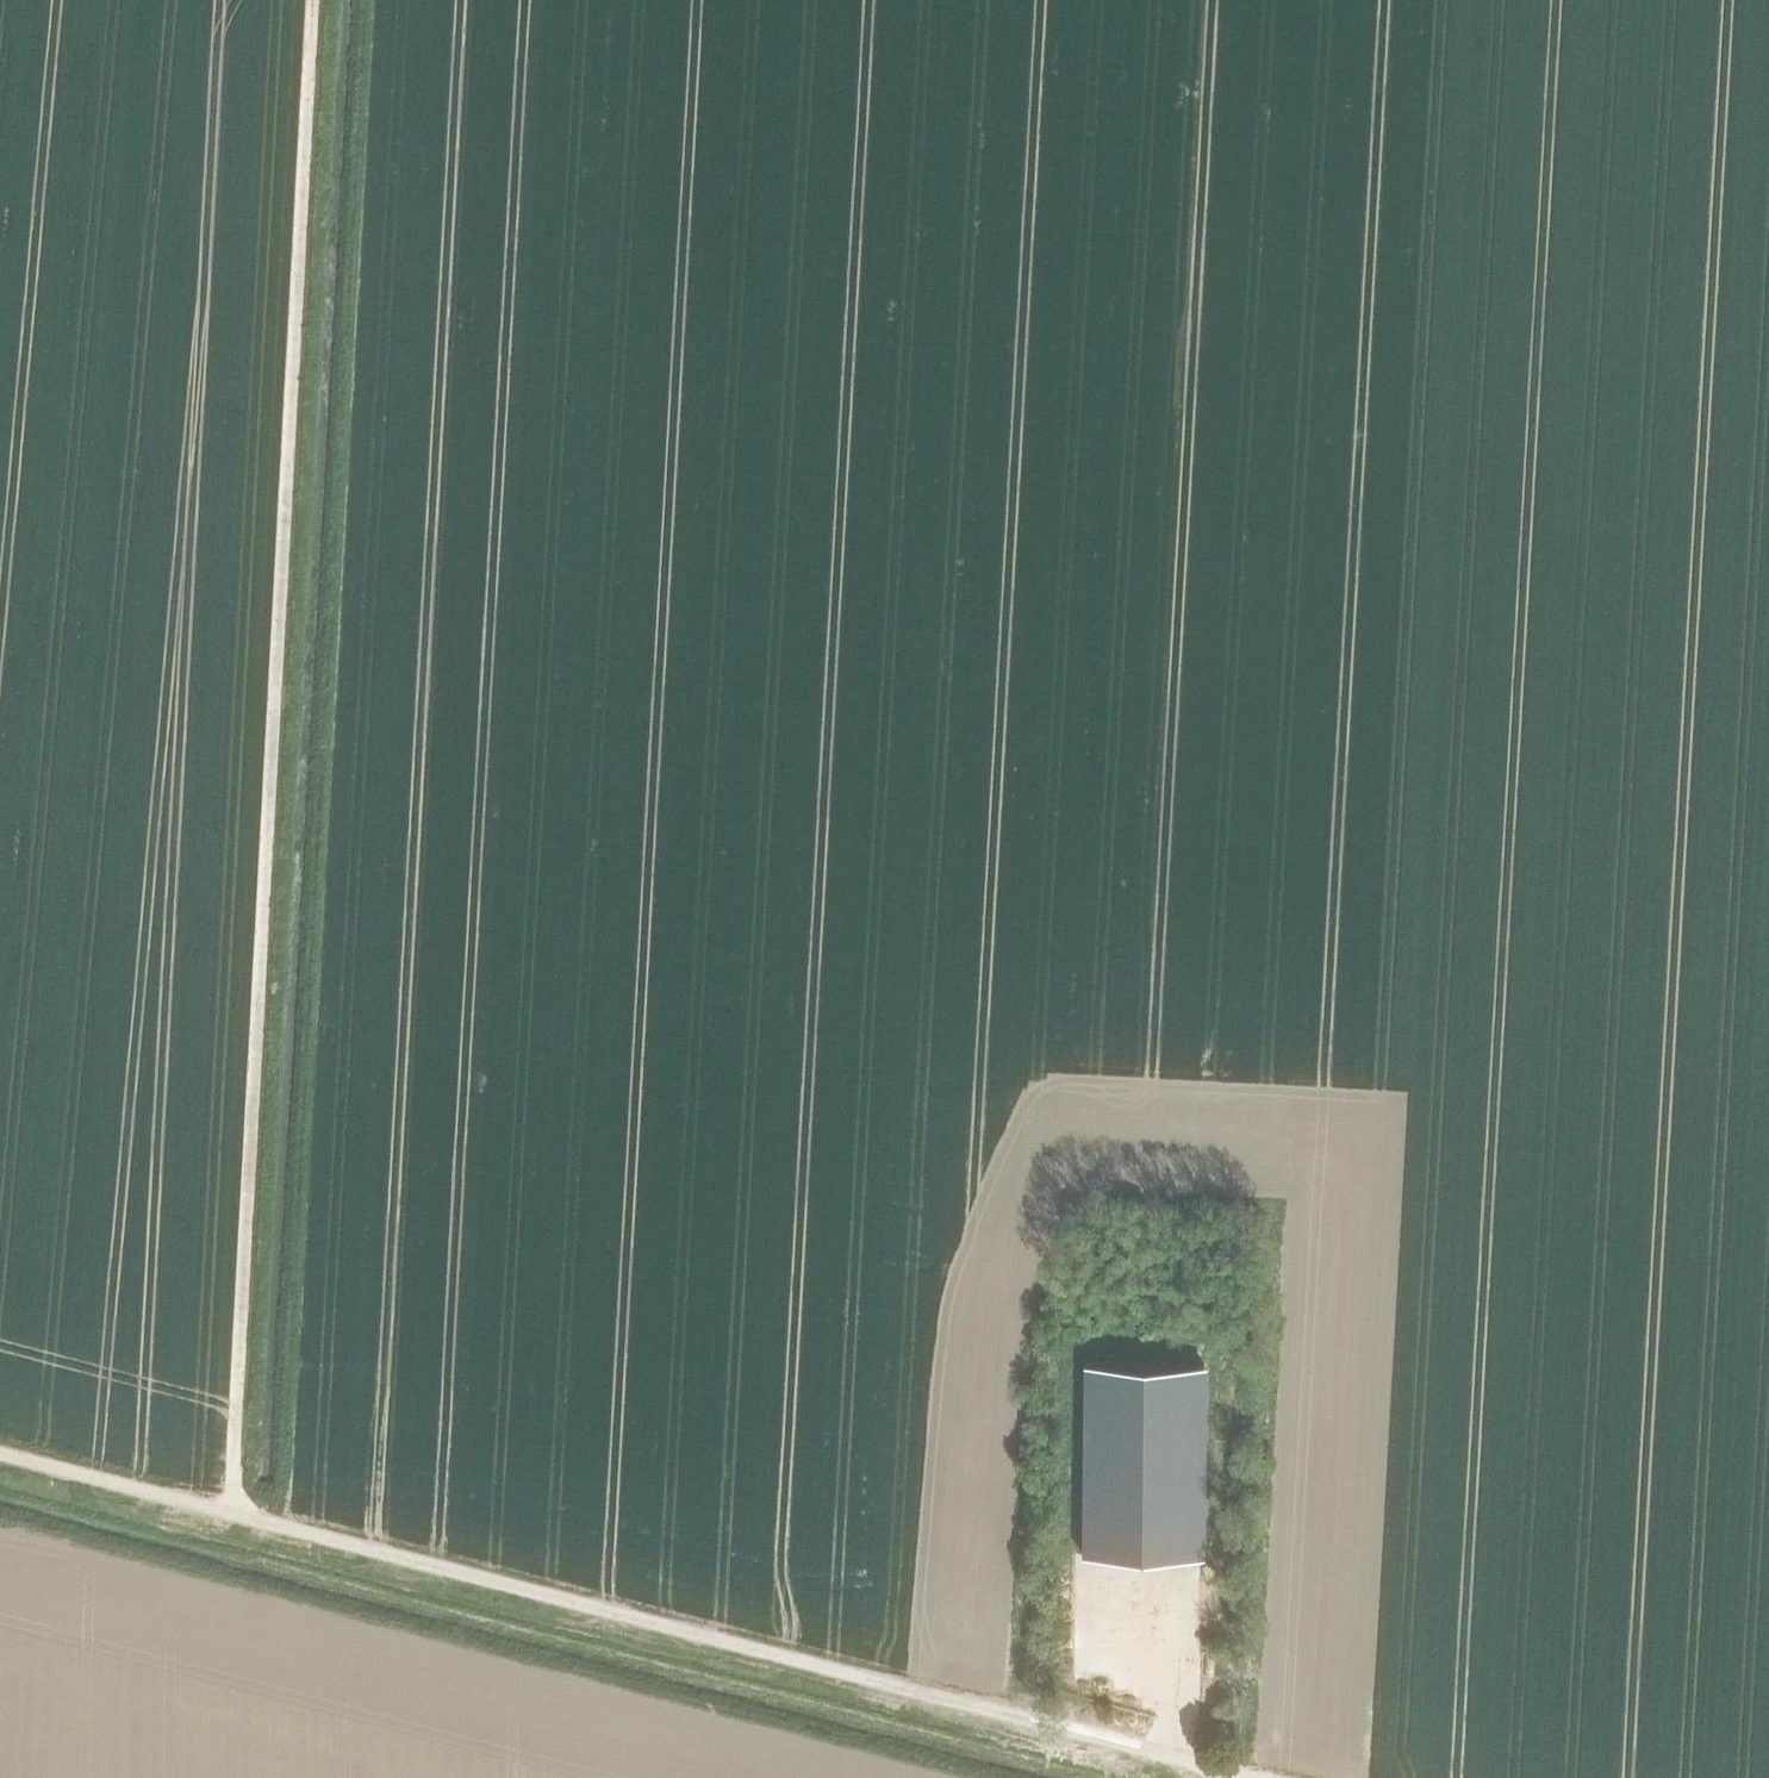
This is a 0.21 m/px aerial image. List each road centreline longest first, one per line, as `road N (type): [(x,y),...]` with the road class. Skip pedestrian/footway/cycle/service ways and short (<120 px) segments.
road 1 (unclassified): [(1238,1777),(0,1456)]

